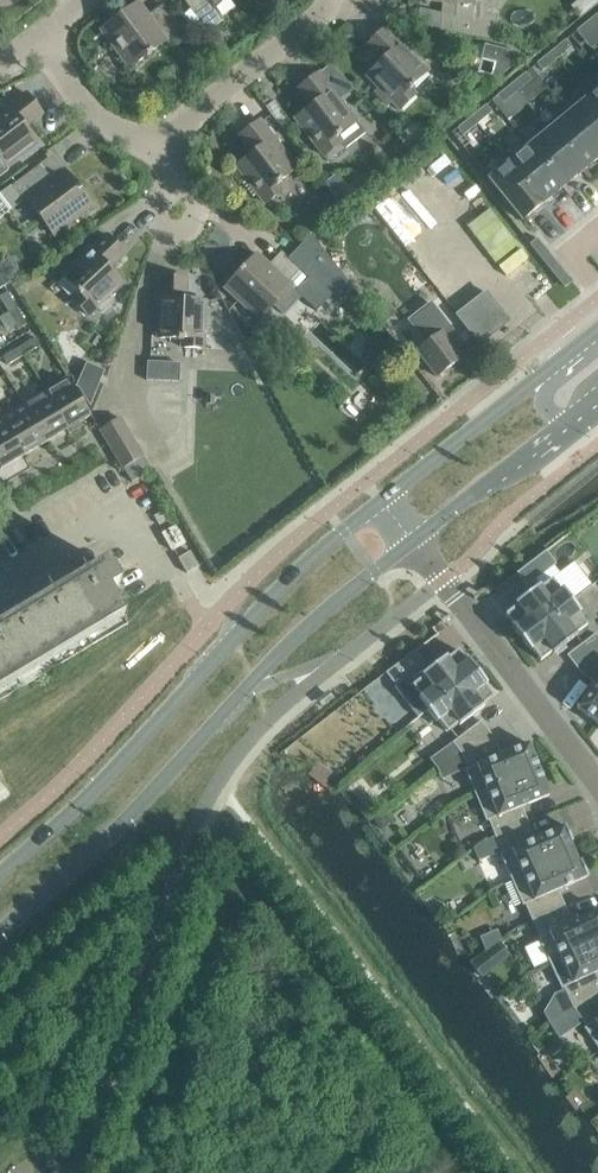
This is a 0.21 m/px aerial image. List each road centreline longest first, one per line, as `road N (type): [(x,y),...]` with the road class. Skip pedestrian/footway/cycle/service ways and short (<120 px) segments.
road 1 (secondary): [(0,929),(94,848),(310,621),(411,540)]
road 2 (secondary): [(382,500),(300,567),(84,798),(0,872)]
road 3 (secondary): [(597,329),(382,500)]
road 4 (secondary): [(411,540),(597,406)]
road 5 (residential): [(0,588),(126,511),(171,578)]
road 6 (residential): [(411,540),(552,710)]
road 7 (residential): [(169,135),(329,0)]
road 8 (residential): [(169,135),(146,140),(97,121),(35,49)]
road 9 (residential): [(552,710),(597,833)]

